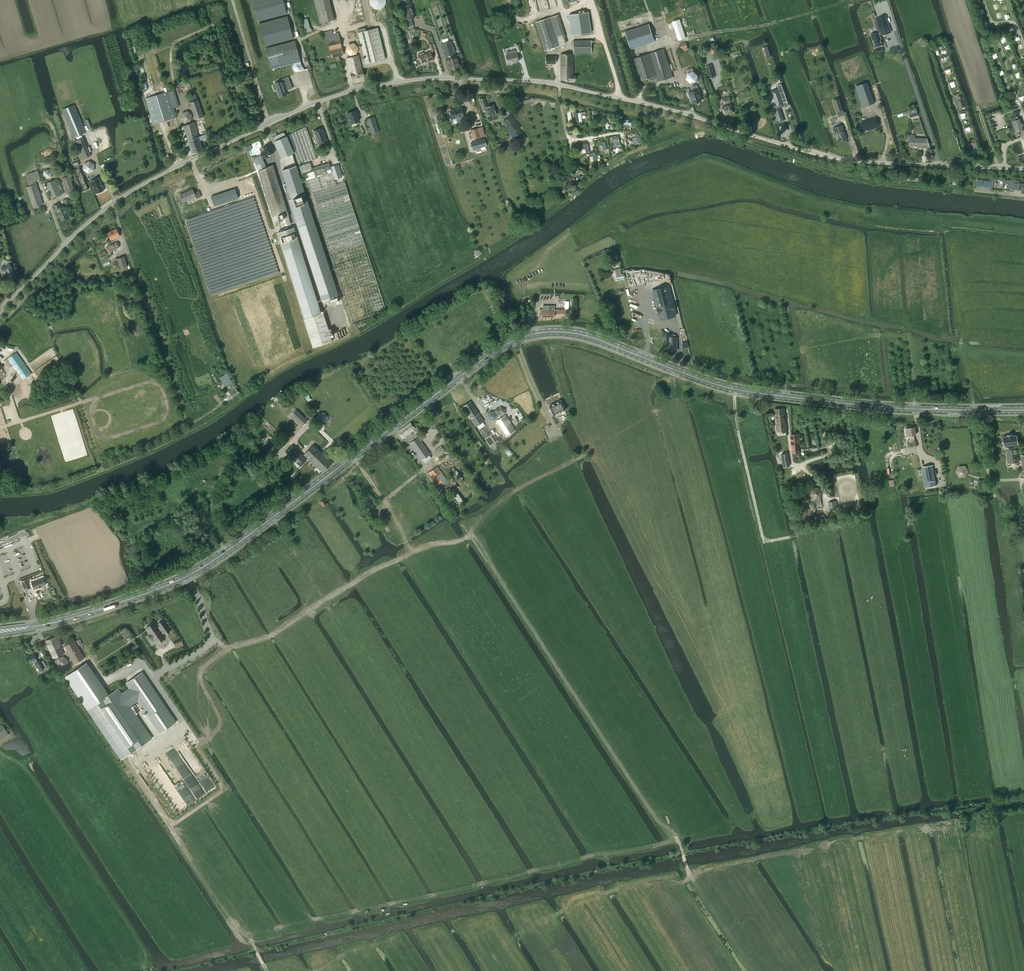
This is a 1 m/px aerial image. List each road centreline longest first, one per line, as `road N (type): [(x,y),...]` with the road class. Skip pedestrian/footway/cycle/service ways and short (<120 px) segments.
road 1 (primary): [(0,632),(91,613),(187,576),(486,356),(539,333),(580,334),(751,393),(885,407),(1023,409)]
road 2 (tertiary): [(0,312),(76,234),(131,192),(314,103),(413,80),(551,83),(833,157),(1023,169)]
road 3 (track): [(174,970),(682,853),(1023,798)]
road 4 (track): [(505,587),(682,853)]
road 5 (track): [(470,535),(428,544),(328,596),(269,513)]
road 6 (track): [(470,535),(521,488),(677,399)]
road 7 (track): [(865,837),(689,879),(682,853)]
road 8 (track): [(798,536),(764,541),(735,389)]
road 9 (track): [(212,641),(227,647),(265,639),(328,596)]
road 10 (track): [(269,123),(232,0)]

